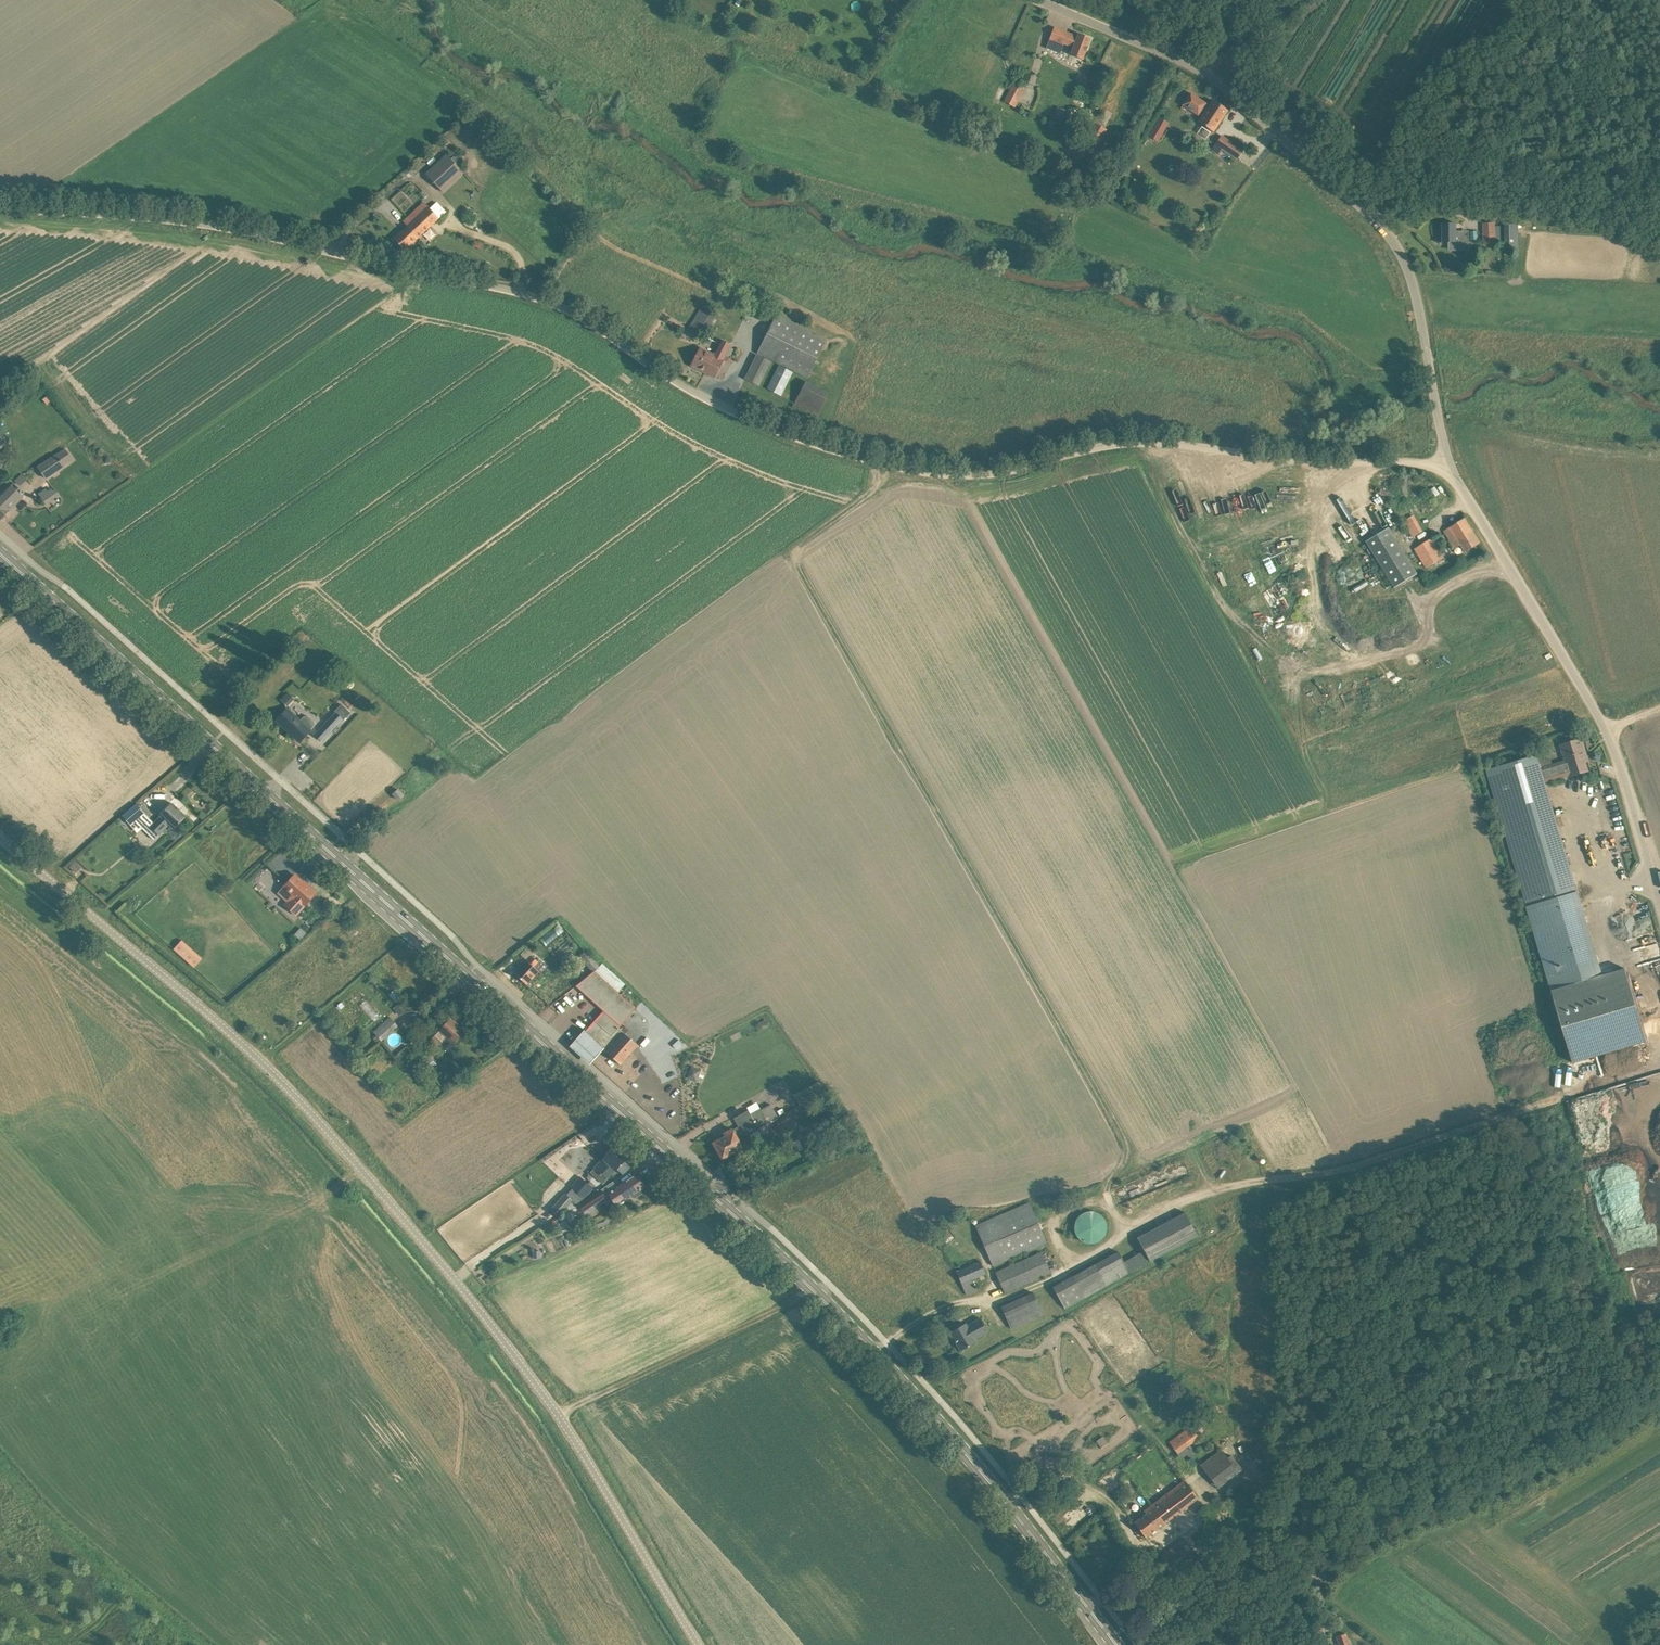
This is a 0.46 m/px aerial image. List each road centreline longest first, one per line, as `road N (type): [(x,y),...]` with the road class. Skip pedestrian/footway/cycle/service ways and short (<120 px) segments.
road 1 (primary): [(1120,1644),(992,1480),(780,1253),(0,552)]
road 2 (unclassified): [(1446,465),(1281,461),(1106,443),(1015,473),(922,476),(794,441),(719,410),(574,312),(515,291),(209,224),(0,209)]
road 3 (unclassified): [(699,1644),(544,1395),(391,1203),(244,1045),(0,836)]
road 4 (unclassified): [(1446,465),(1416,286),(1378,217),(1203,71),(1040,0)]
road 5 (unclassified): [(1659,910),(1606,728),(1446,465)]
road 6 (track): [(1326,1644),(1323,1599),(1332,1573),(1370,1547),(1575,1460),(1659,1396)]
road 7 (track): [(1203,71),(1316,0)]

